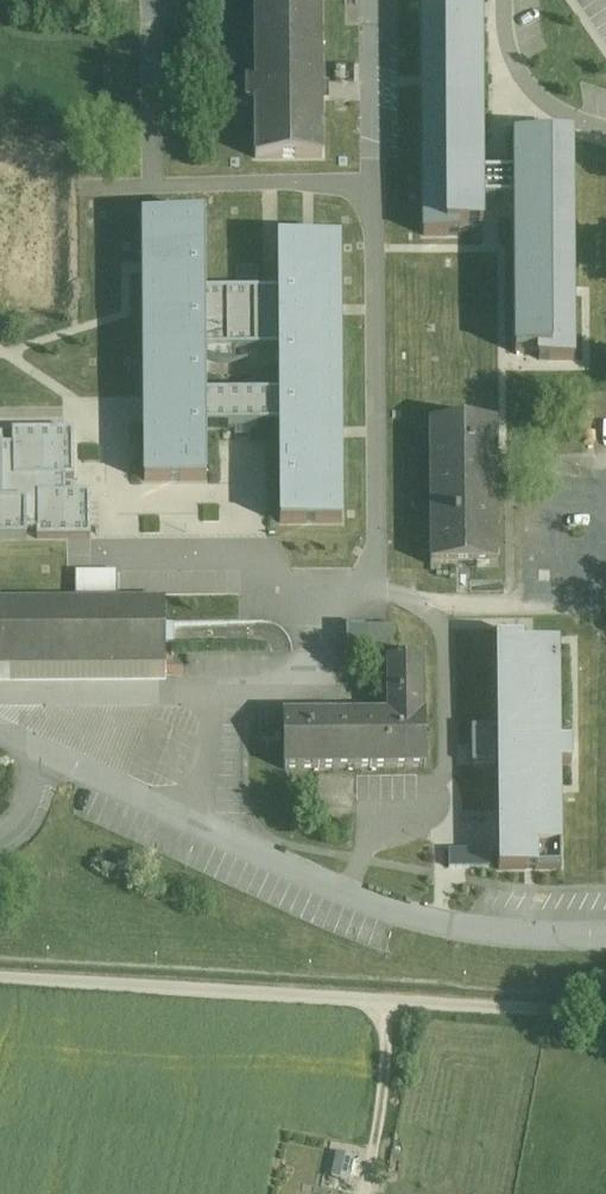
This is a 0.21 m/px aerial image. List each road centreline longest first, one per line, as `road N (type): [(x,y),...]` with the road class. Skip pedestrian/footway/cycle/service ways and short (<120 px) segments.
road 1 (track): [(605,1013),(392,1009),(0,983)]
road 2 (track): [(362,1193),(392,1009)]

